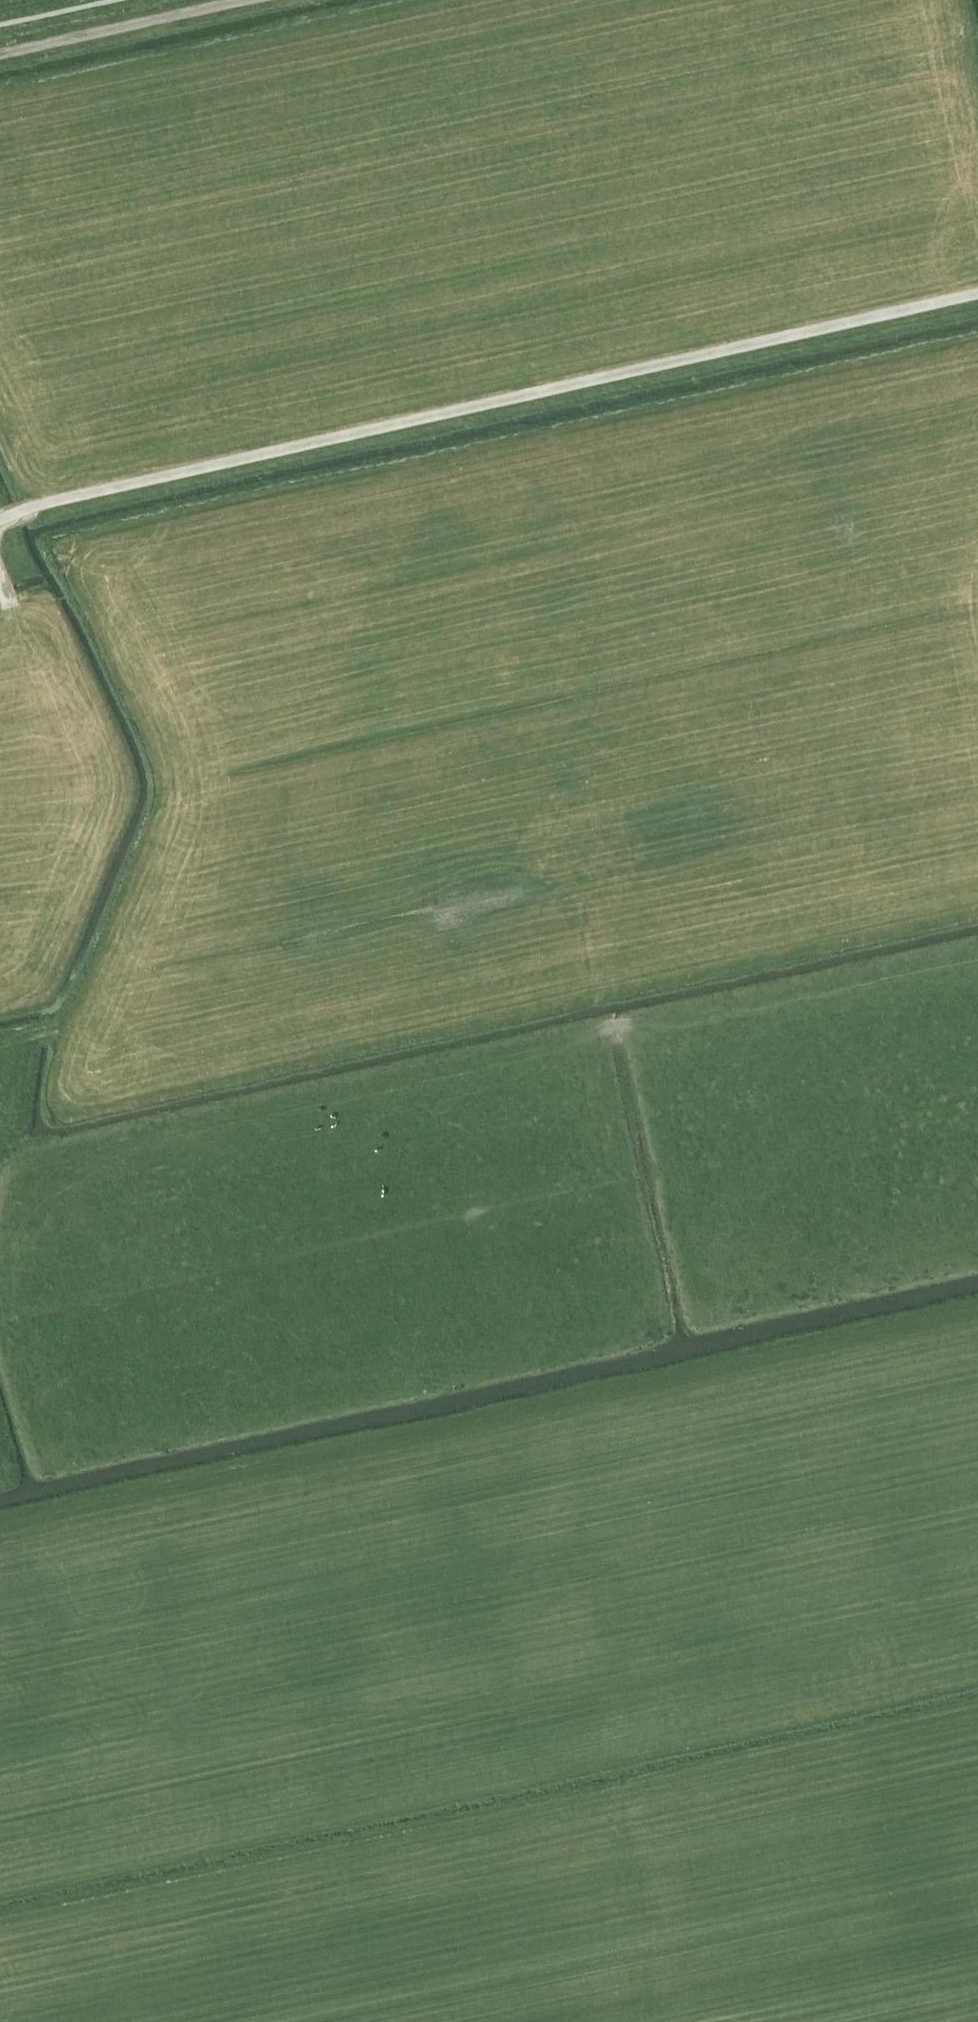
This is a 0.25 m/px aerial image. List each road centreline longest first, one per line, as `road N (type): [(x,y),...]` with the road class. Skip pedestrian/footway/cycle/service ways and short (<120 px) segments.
road 1 (track): [(0,53),(242,0)]

